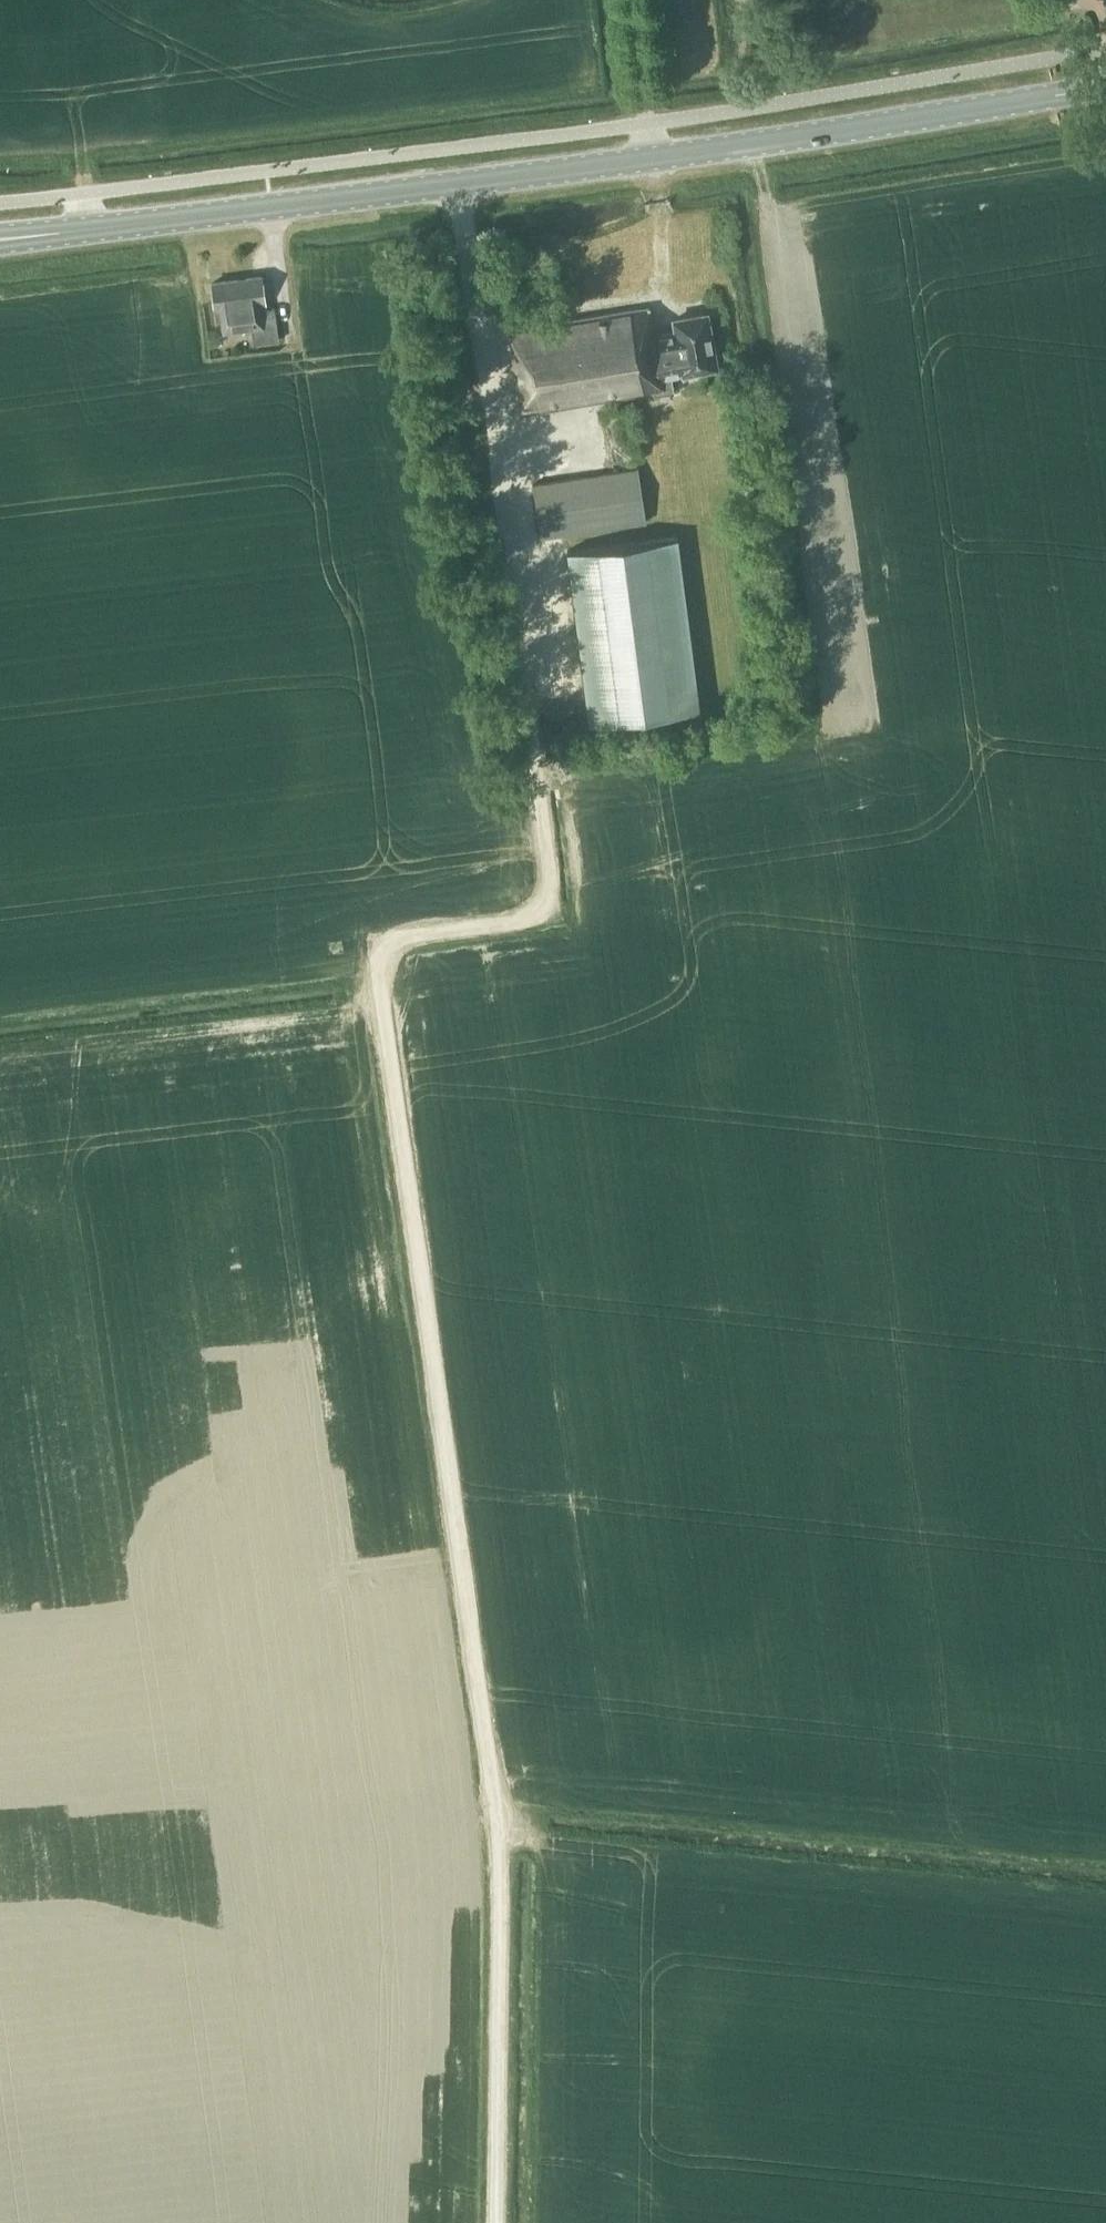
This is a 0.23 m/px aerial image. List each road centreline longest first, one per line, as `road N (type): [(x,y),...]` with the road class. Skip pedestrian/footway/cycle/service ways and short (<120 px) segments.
road 1 (primary): [(13,238),(654,159),(1105,87)]

